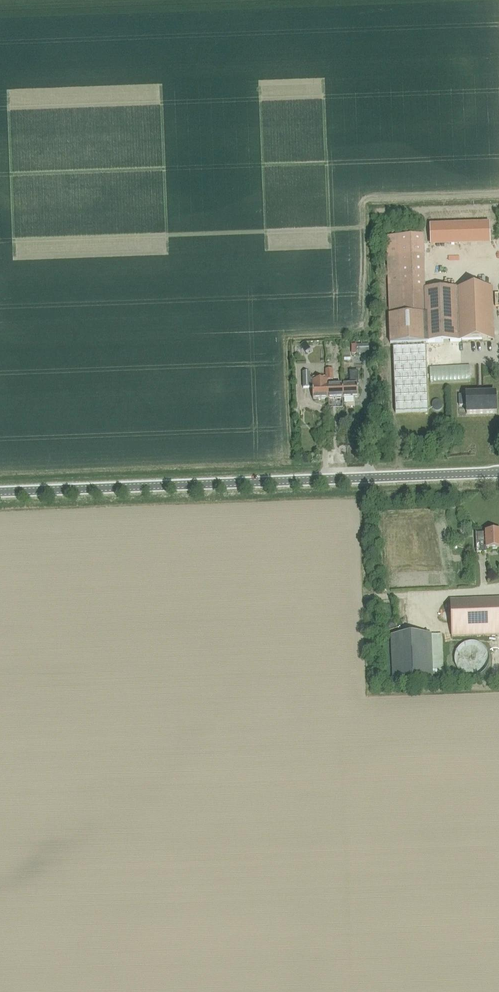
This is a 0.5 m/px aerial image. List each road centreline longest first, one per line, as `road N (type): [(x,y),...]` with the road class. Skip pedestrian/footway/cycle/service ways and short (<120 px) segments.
road 1 (unclassified): [(0,492),(498,472)]

